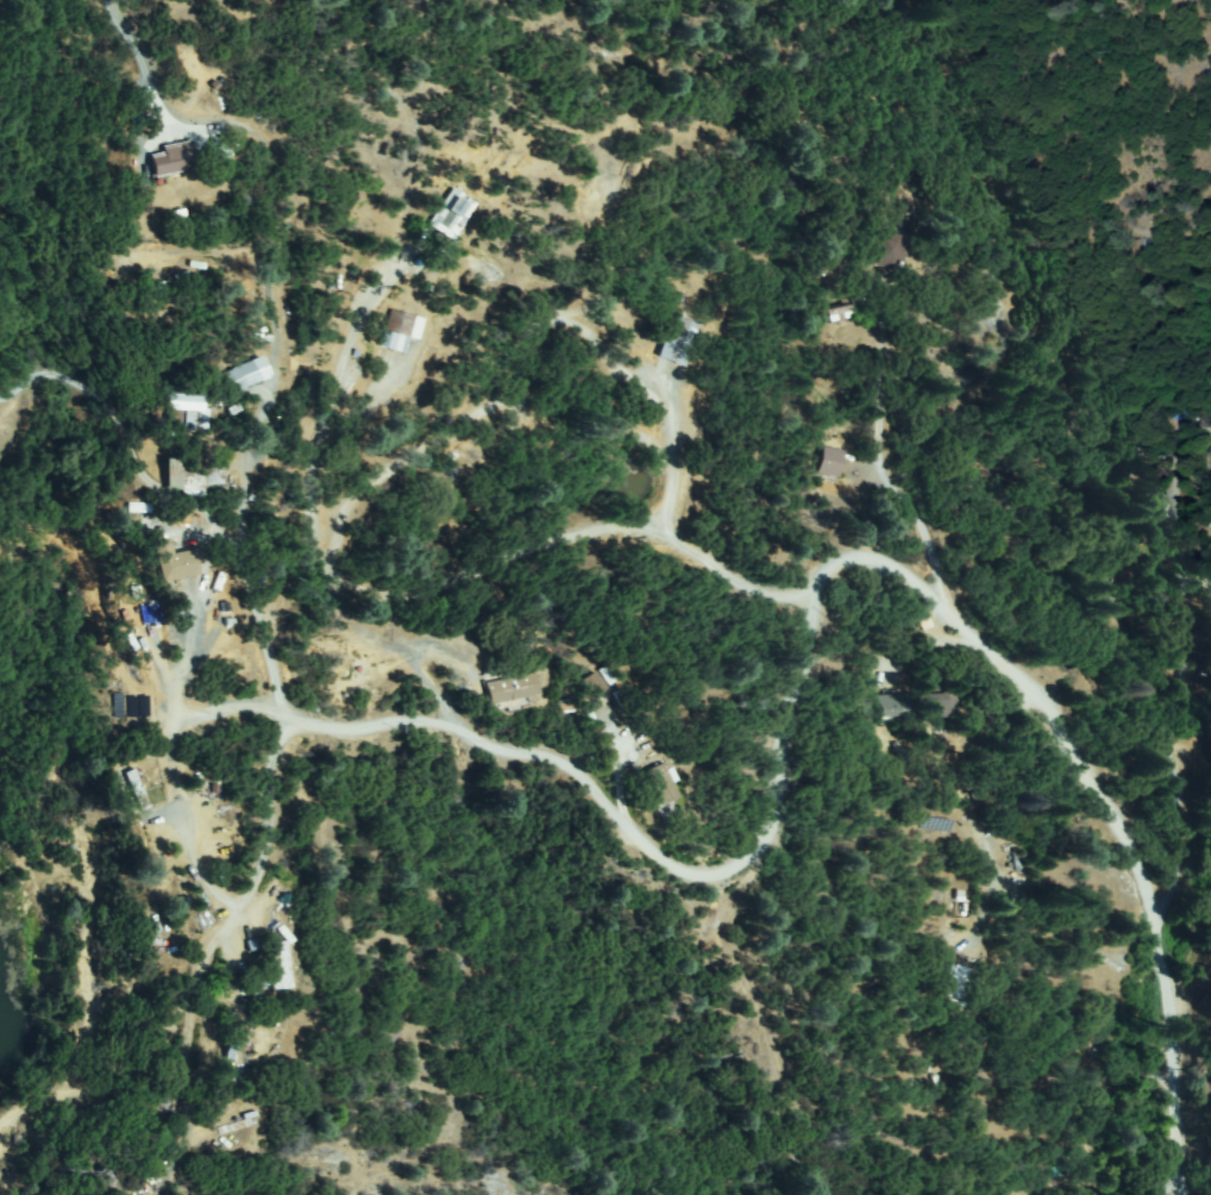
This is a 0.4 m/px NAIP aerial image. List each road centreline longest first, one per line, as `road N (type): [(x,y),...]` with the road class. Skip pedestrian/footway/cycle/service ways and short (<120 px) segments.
road 1 (residential): [(287,726),(437,734),(559,765),(663,863),(715,876),(749,858),(763,836),(803,627),(820,581),(846,561),(867,558),(933,600),(1025,687),(1067,740),(1146,881)]
road 2 (residential): [(1146,881),(1185,1194)]

